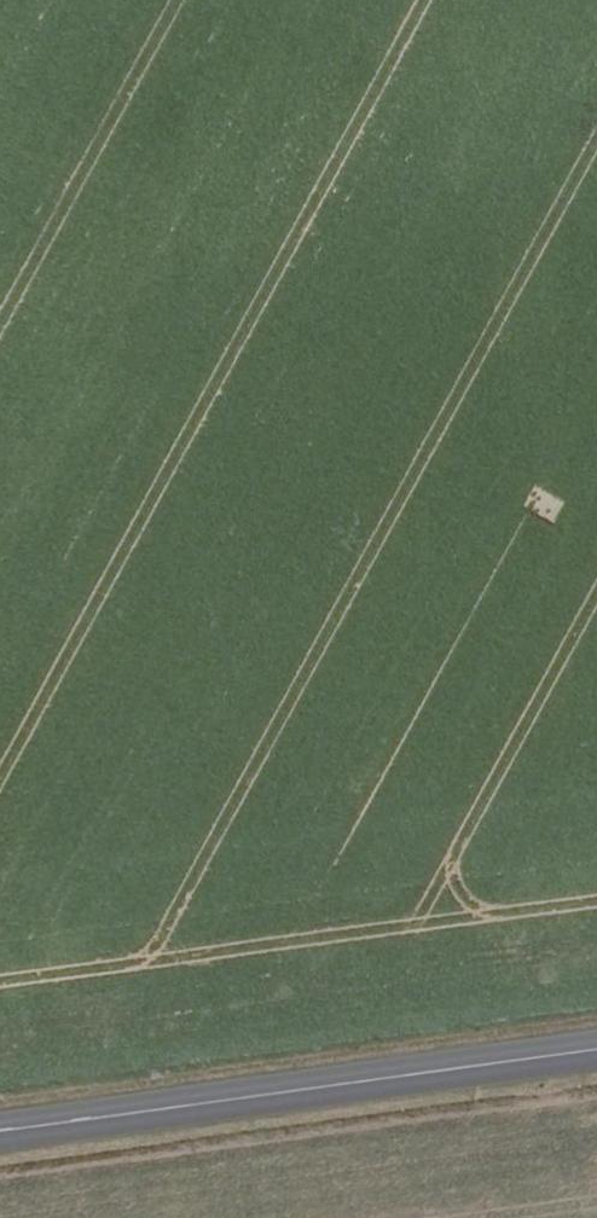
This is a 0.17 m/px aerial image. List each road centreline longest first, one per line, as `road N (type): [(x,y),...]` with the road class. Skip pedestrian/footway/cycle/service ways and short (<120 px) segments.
road 1 (secondary): [(596,1057),(0,1139)]

